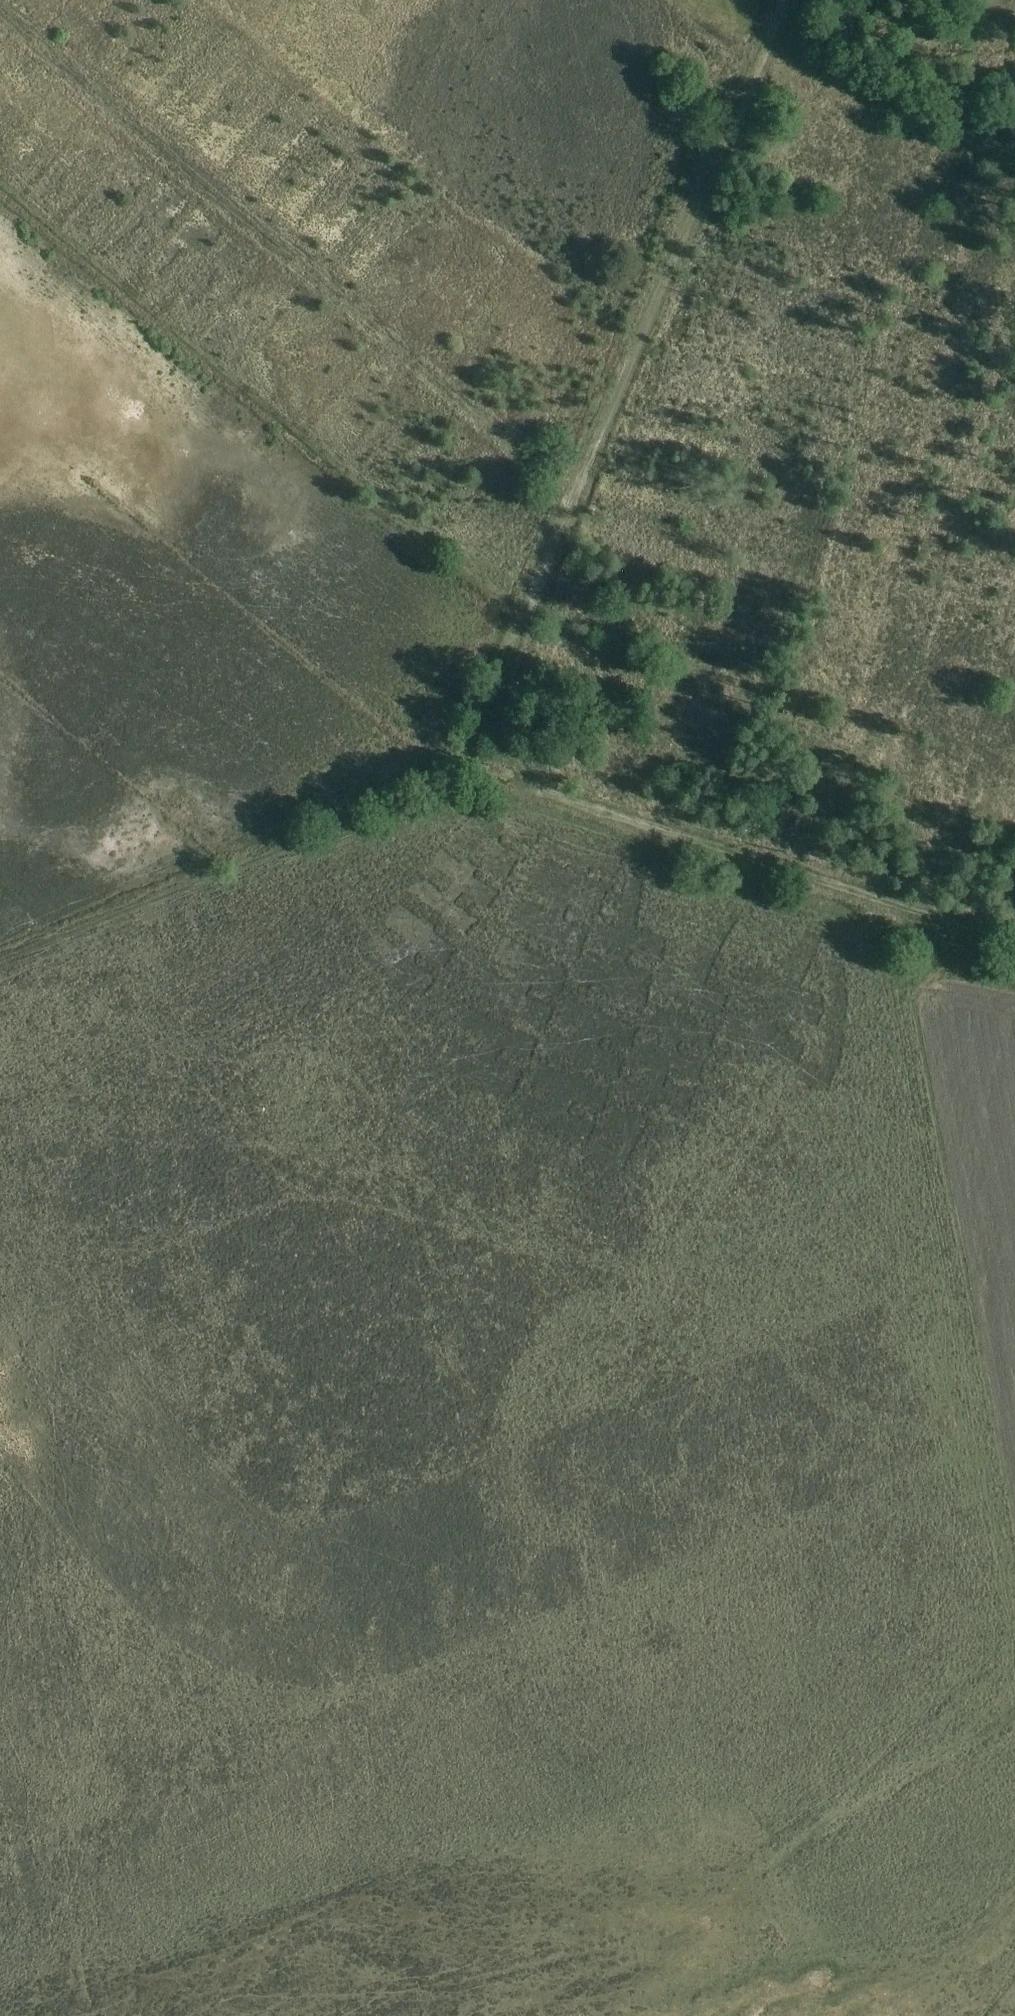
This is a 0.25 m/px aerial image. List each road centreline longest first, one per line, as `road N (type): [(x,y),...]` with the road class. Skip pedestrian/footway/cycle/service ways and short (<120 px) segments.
road 1 (track): [(1014,942),(459,765),(782,0)]

